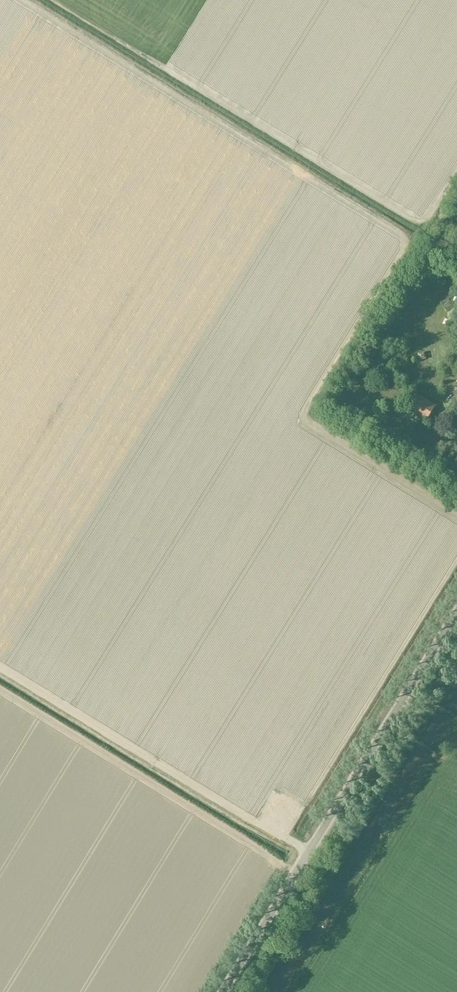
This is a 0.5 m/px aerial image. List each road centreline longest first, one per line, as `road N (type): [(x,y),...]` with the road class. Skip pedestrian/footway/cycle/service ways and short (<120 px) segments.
road 1 (unclassified): [(223,991),(456,612)]
road 2 (track): [(0,692),(295,874)]

